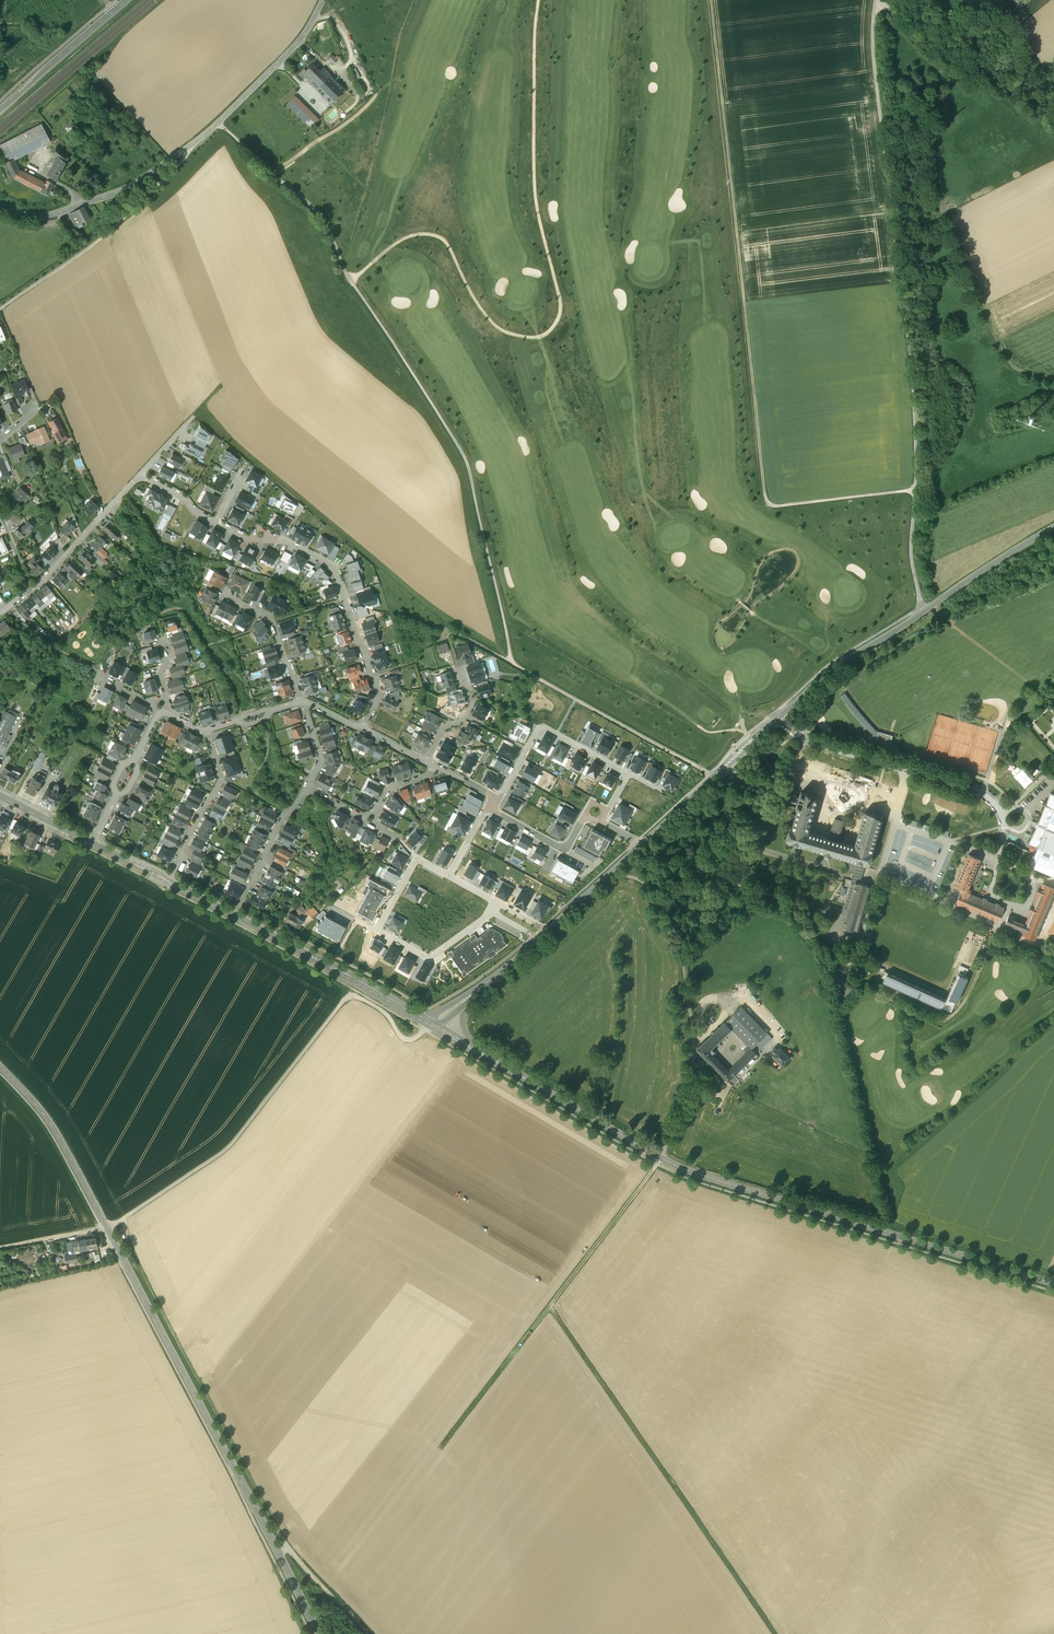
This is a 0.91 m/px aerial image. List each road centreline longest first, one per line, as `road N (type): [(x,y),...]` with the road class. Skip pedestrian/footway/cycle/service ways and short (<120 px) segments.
road 1 (track): [(715,777),(512,662),(471,473),(455,438),(353,284),(328,226),(218,122)]
road 2 (track): [(915,491),(770,506),(712,0)]
road 3 (tertiary): [(318,1633),(62,1142),(0,1065)]
road 4 (tertiary): [(468,1045),(677,1167),(1053,1283)]
road 5 (track): [(927,609),(911,550),(916,403),(875,75),(876,0)]
road 6 (track): [(355,284),(350,277),(407,237),(437,236),(495,324),(529,337),(553,327),(560,300),(535,186),(539,0)]
road 7 (track): [(459,1434),(549,1308),(776,1633)]
road 8 (unclassified): [(642,844),(830,671),(1053,528)]
road 9 (track): [(368,1633),(278,1530),(130,1250),(122,1219)]
road 10 (track): [(424,1030),(403,1039),(390,1017),(358,996),(345,998),(223,1151),(106,1226)]
road 11 (secondary): [(0,206),(52,216),(136,184),(260,82),(301,42),(324,0)]
road 12 (residential): [(364,728),(379,689),(337,571),(285,540),(244,539),(216,524)]
road 13 (residential): [(450,878),(416,859),(377,930),(430,958),(496,905)]
road 14 (track): [(855,952),(843,980),(945,1030),(962,1016),(1001,930)]
road 15 (track): [(184,151),(98,242),(0,309)]
road 16 (tertiary): [(234,915),(432,1023)]
road 17 (track): [(875,8),(894,14),(955,73),(1053,119)]
road 18 (track): [(952,216),(1011,366),(1053,383)]
road 19 (track): [(549,1308),(660,1158)]
road 20 (residential): [(625,772),(542,729),(497,799)]
road 21 (tertiary): [(92,843),(234,915)]
road 22 (residential): [(31,590),(140,475)]
road 23 (track): [(927,609),(1053,702)]
road 24 (residential): [(302,701),(271,617),(227,593)]
road 25 (residential): [(207,729),(220,778),(183,856)]
road 26 (unclassified): [(546,930),(642,844)]
road 27 (residential): [(491,810),(560,847),(589,817)]

